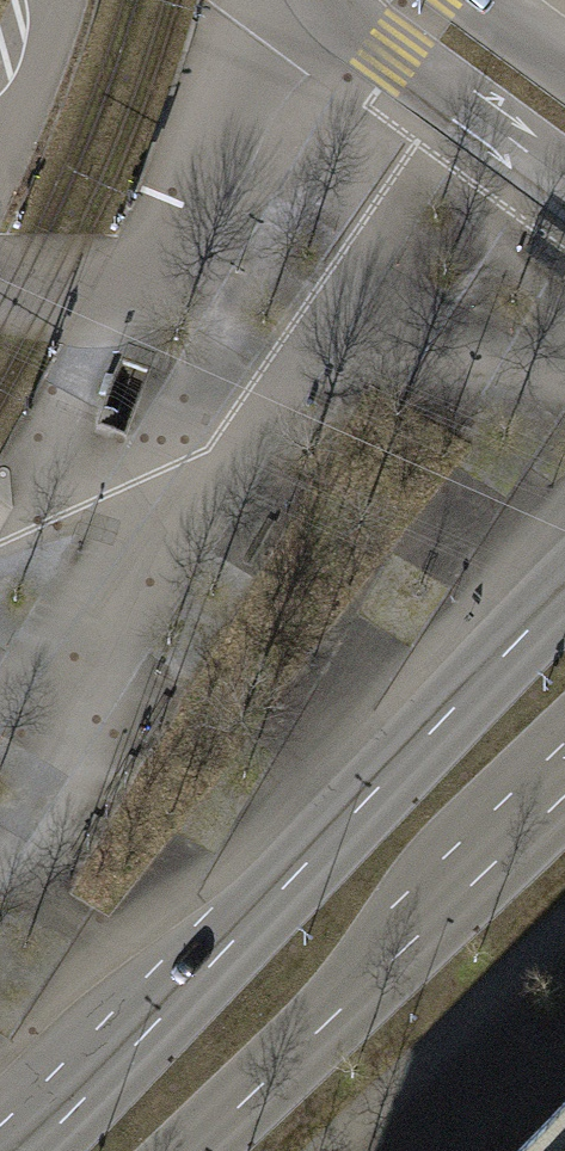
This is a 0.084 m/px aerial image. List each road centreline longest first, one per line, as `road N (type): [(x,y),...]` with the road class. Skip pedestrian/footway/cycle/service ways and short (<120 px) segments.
road 1 (secondary): [(564,592),(30,1150)]
road 2 (motorway): [(0,194),(195,270),(564,393)]
road 3 (motorway): [(564,202),(5,0)]
road 4 (secondary): [(192,1150),(564,796)]
road 5 (residential): [(0,297),(82,305),(153,263),(185,210),(246,53),(292,0)]
road 6 (tertiary): [(384,0),(413,31),(564,139)]

